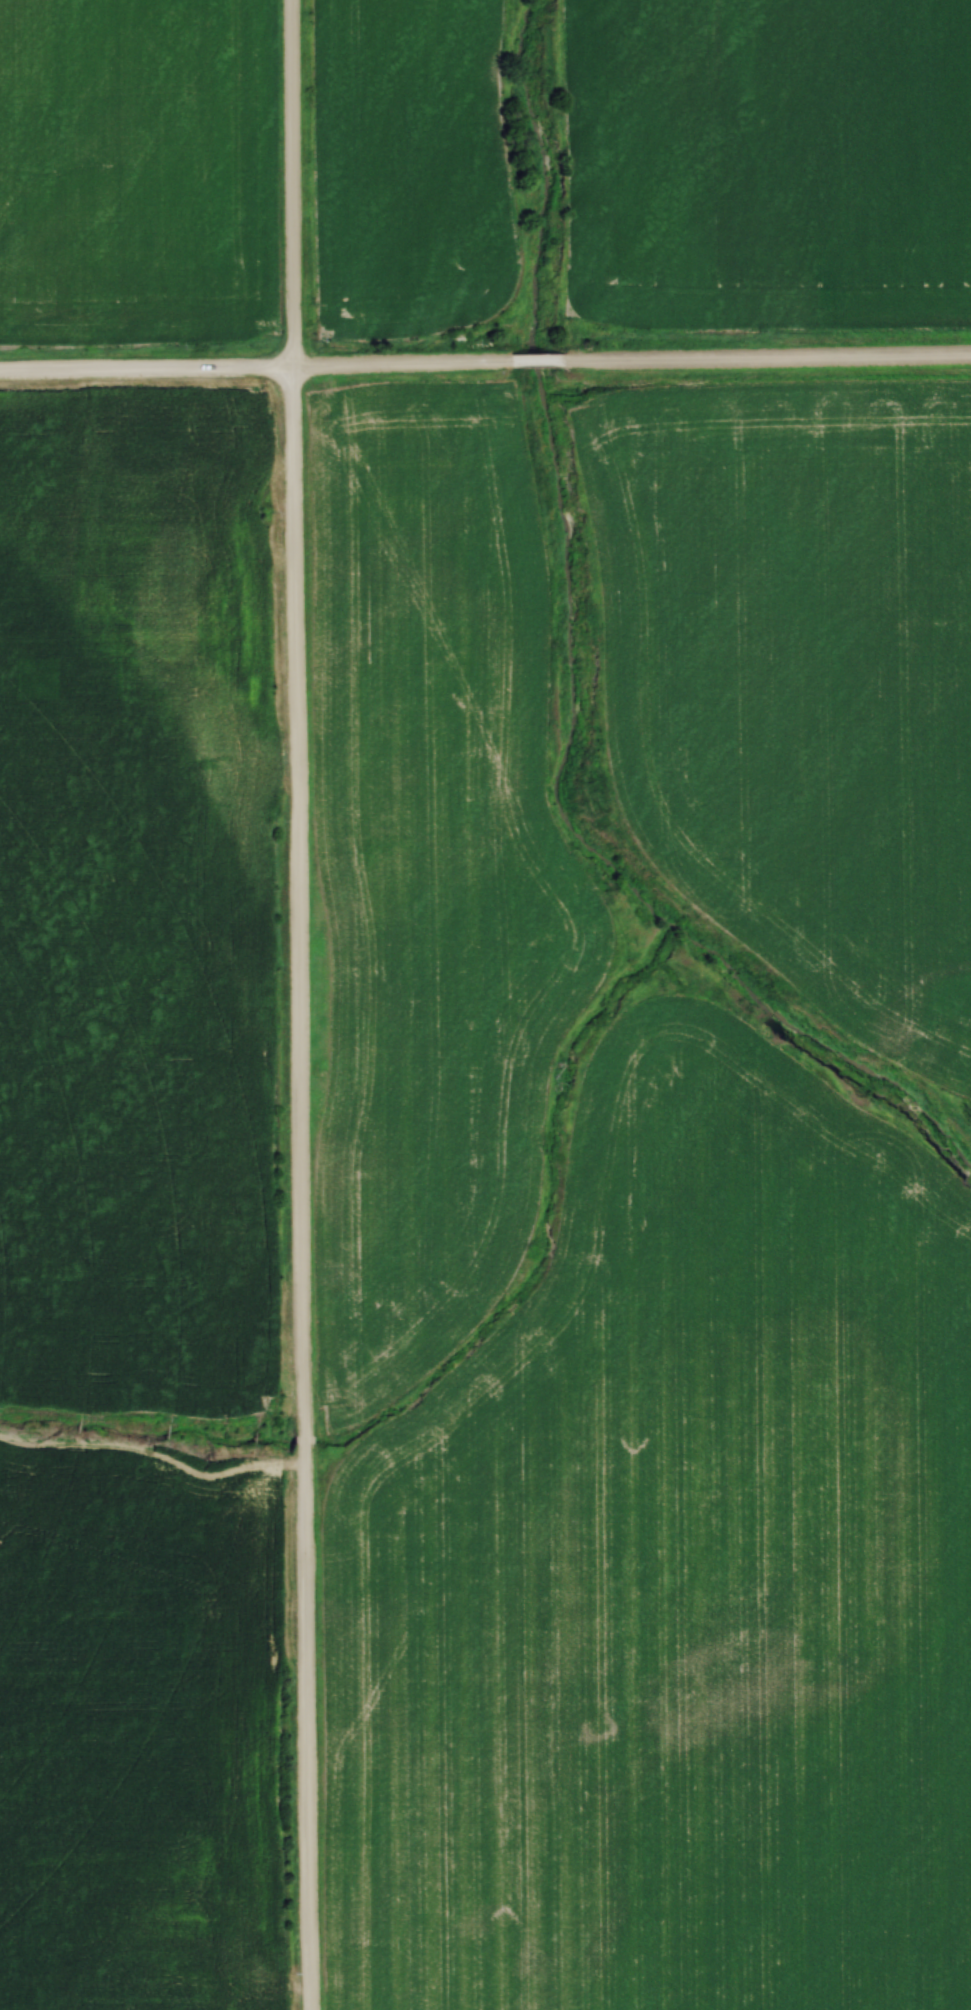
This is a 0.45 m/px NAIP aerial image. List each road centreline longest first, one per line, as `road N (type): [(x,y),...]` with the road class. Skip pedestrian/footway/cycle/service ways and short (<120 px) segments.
road 1 (residential): [(307,2009),(289,0)]
road 2 (residential): [(970,360),(561,358)]
road 3 (residential): [(0,373),(291,363)]
road 4 (residential): [(504,359),(291,363)]

